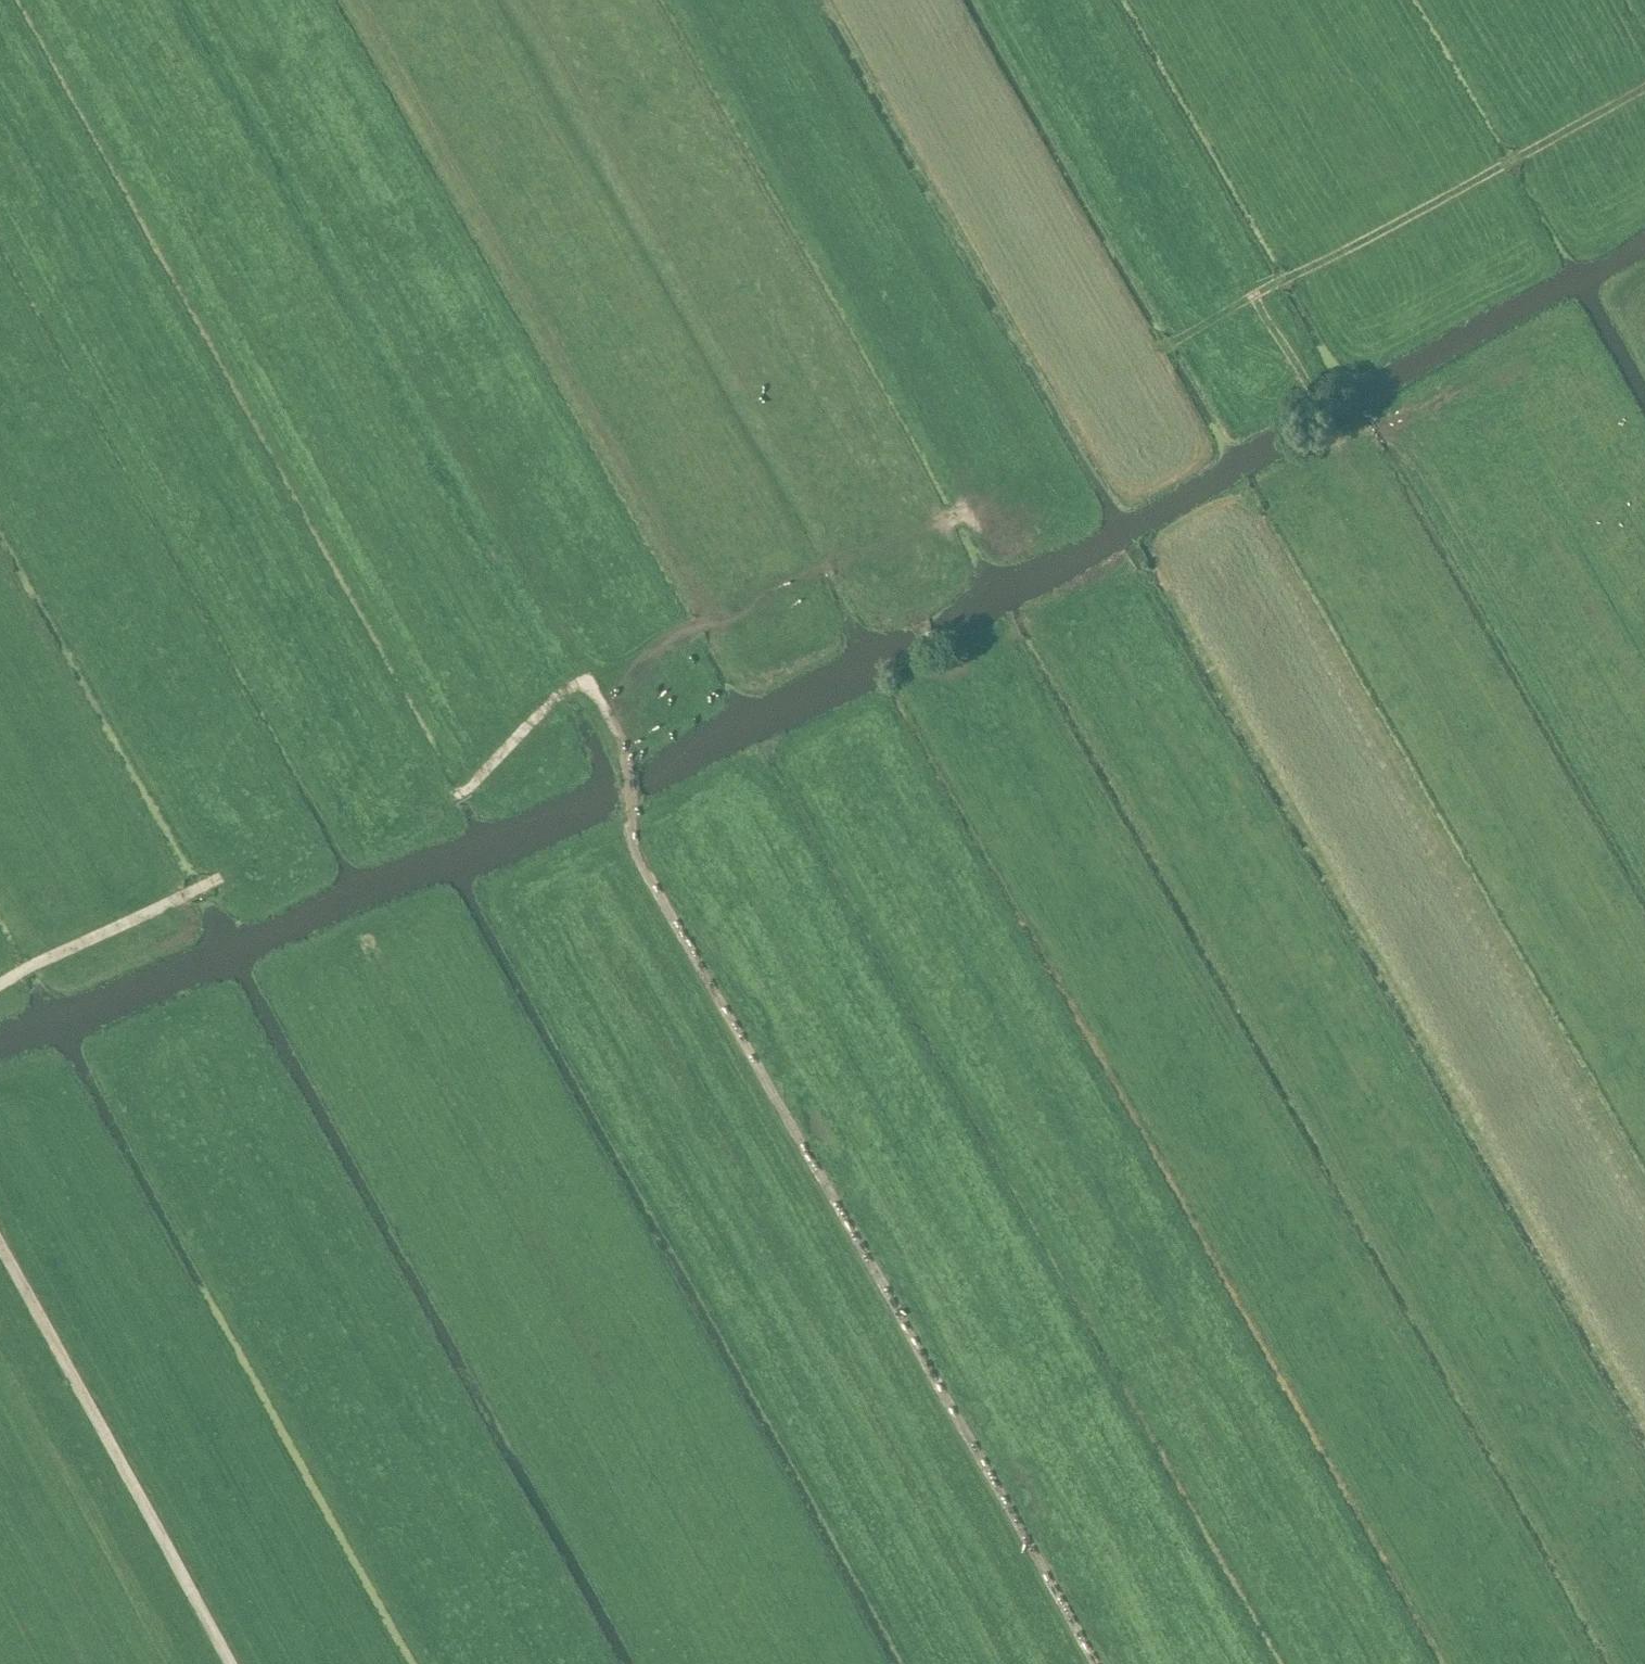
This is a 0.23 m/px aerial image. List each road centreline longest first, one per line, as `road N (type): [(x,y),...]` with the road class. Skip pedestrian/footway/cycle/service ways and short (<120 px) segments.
road 1 (track): [(1092,1663),(633,847),(624,747),(587,681),(567,687),(456,797)]
road 2 (track): [(1173,337),(1644,87)]
road 3 (track): [(230,1663),(0,1246)]
road 4 (track): [(0,984),(219,878)]

